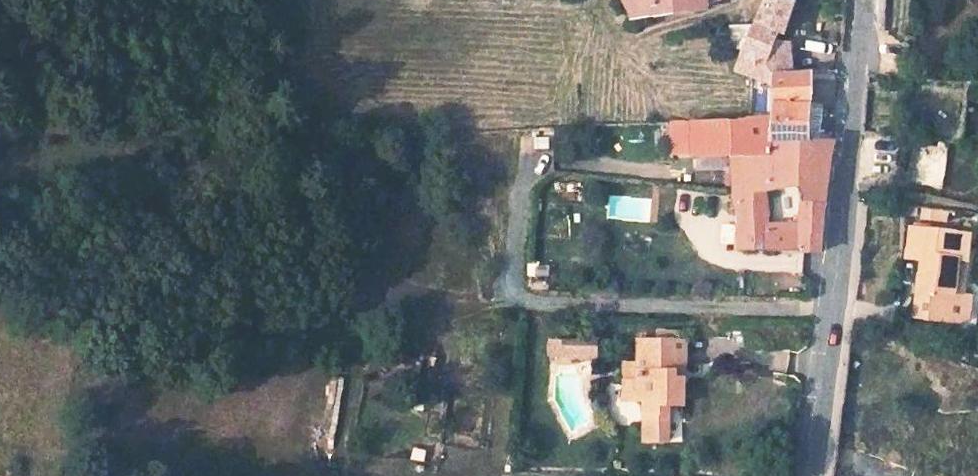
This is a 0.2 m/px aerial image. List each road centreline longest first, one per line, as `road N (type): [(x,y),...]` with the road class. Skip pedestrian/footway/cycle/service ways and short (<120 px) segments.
road 1 (tertiary): [(810,475),(863,0)]

